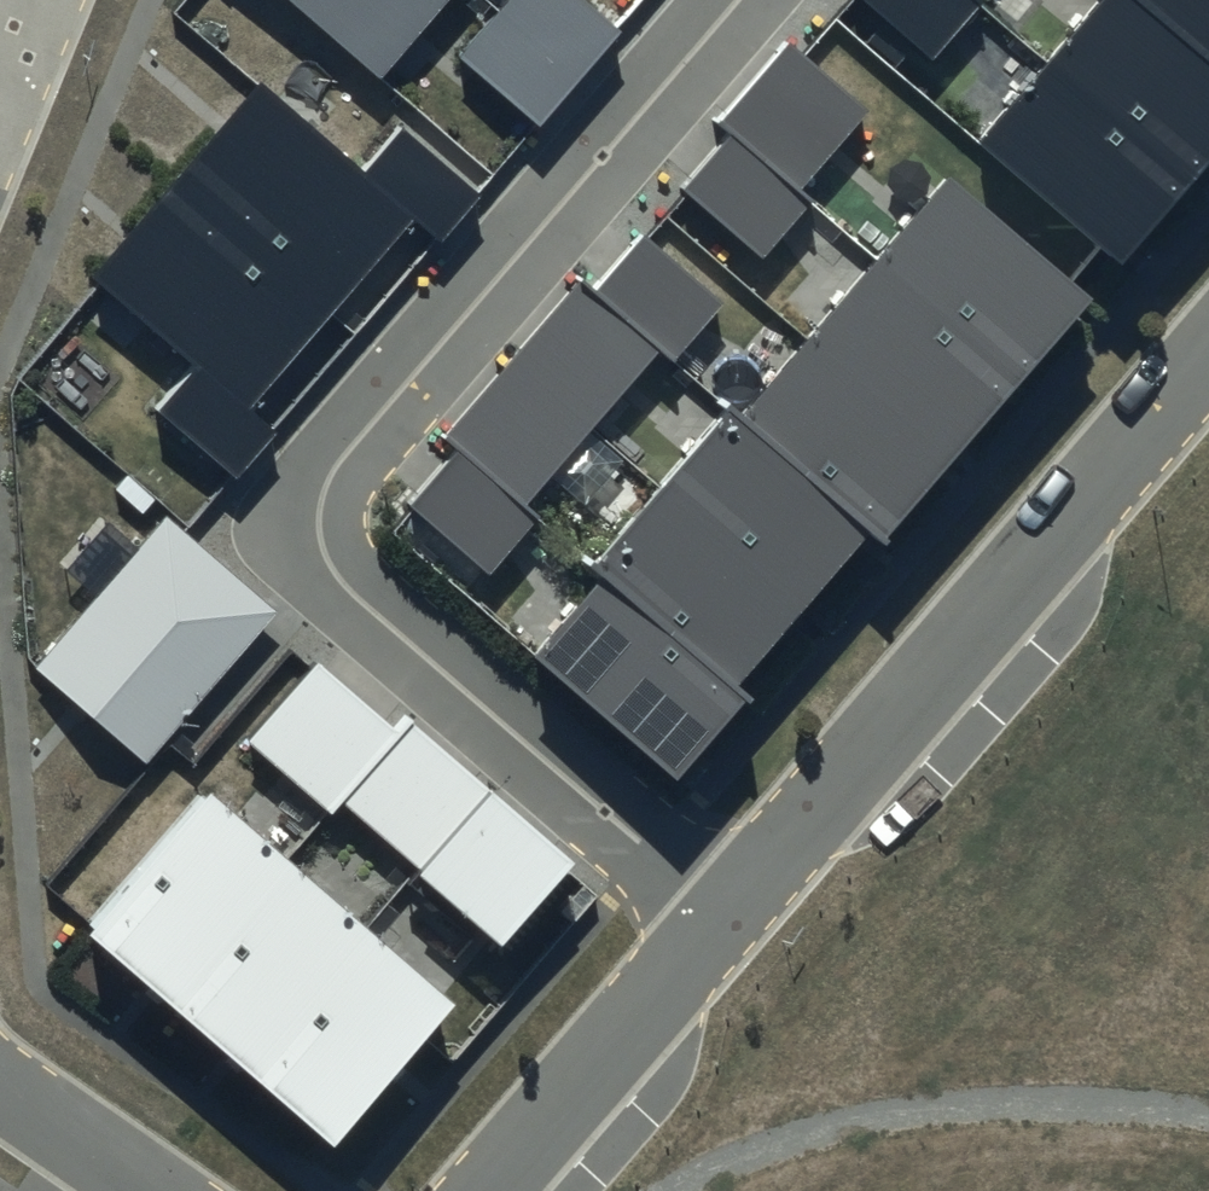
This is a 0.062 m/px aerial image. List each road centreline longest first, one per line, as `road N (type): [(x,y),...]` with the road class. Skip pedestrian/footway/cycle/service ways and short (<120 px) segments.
road 1 (residential): [(739,0),(337,461),(317,519),(322,552),(348,590),(726,913)]
road 2 (residential): [(1208,350),(726,913)]
road 3 (residential): [(726,913),(482,1190)]
road 4 (residential): [(160,1190),(0,1078)]

